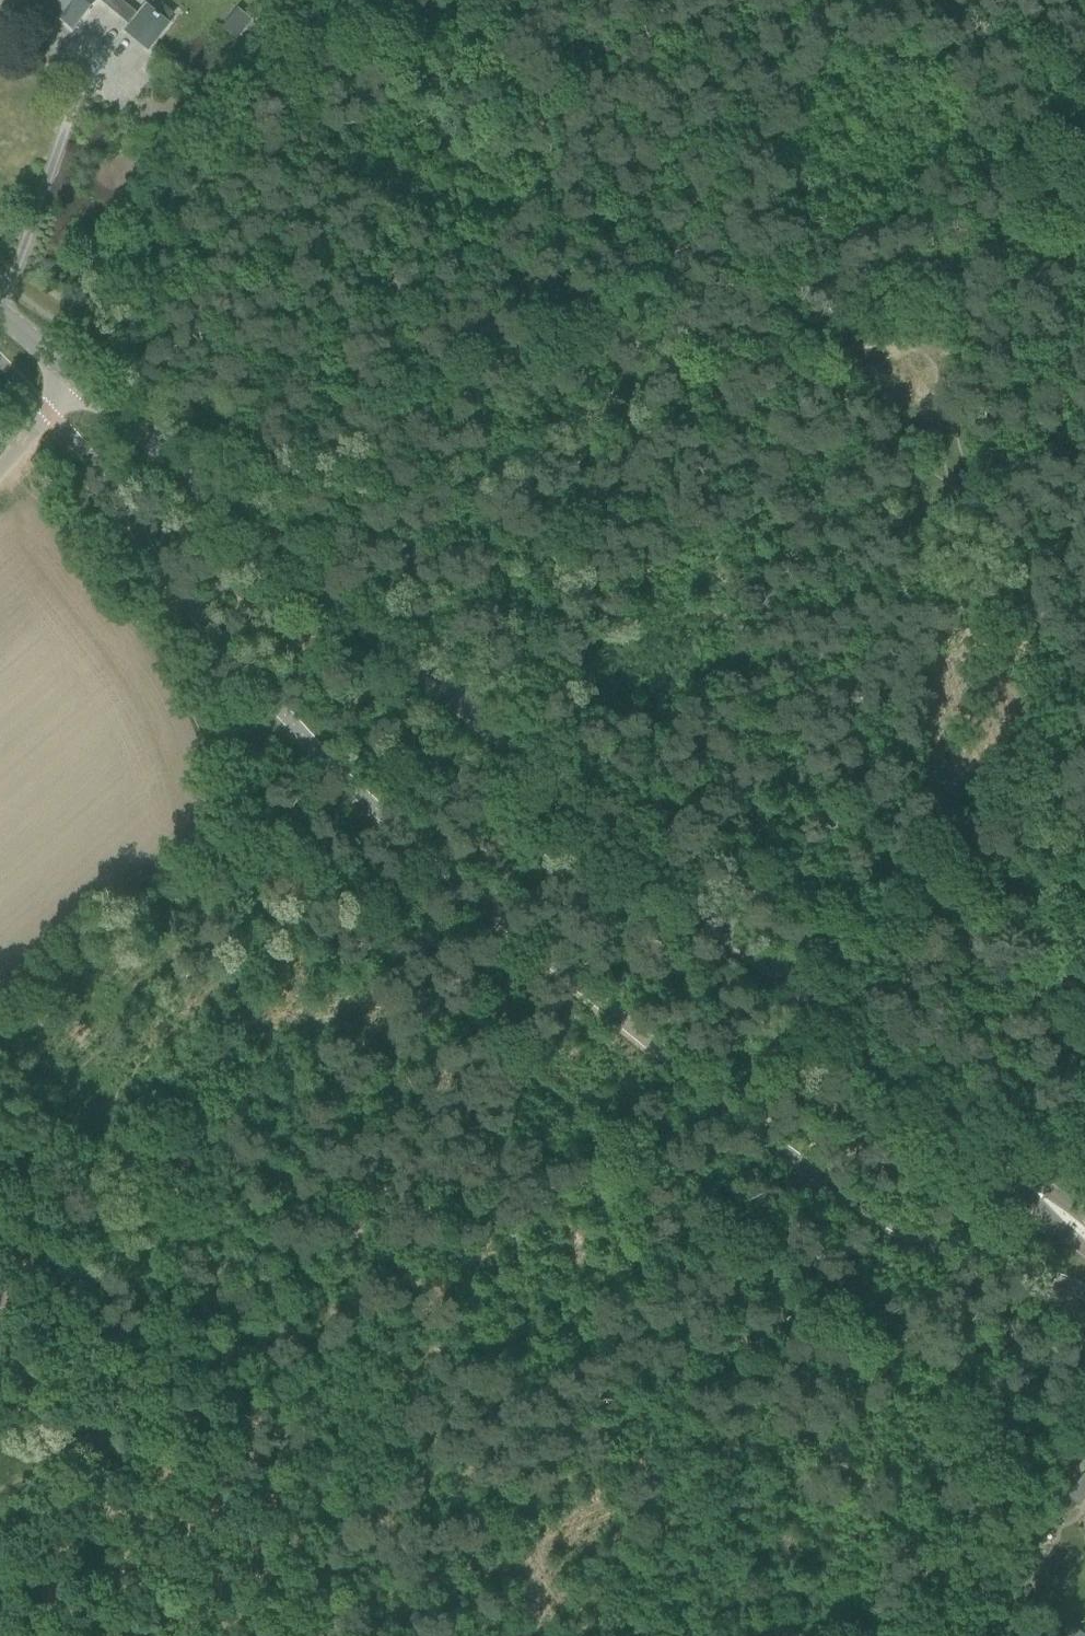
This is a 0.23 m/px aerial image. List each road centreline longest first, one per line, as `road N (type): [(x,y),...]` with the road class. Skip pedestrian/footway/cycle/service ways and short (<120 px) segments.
road 1 (tertiary): [(1033,1190),(74,373)]

